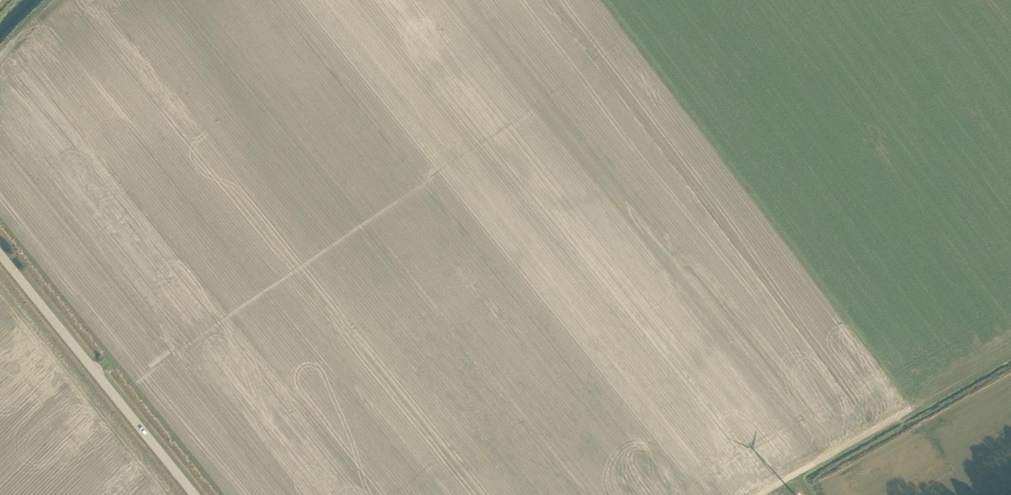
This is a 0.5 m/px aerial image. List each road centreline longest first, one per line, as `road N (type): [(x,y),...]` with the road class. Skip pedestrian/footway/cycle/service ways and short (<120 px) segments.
road 1 (tertiary): [(193,494),(0,257)]

